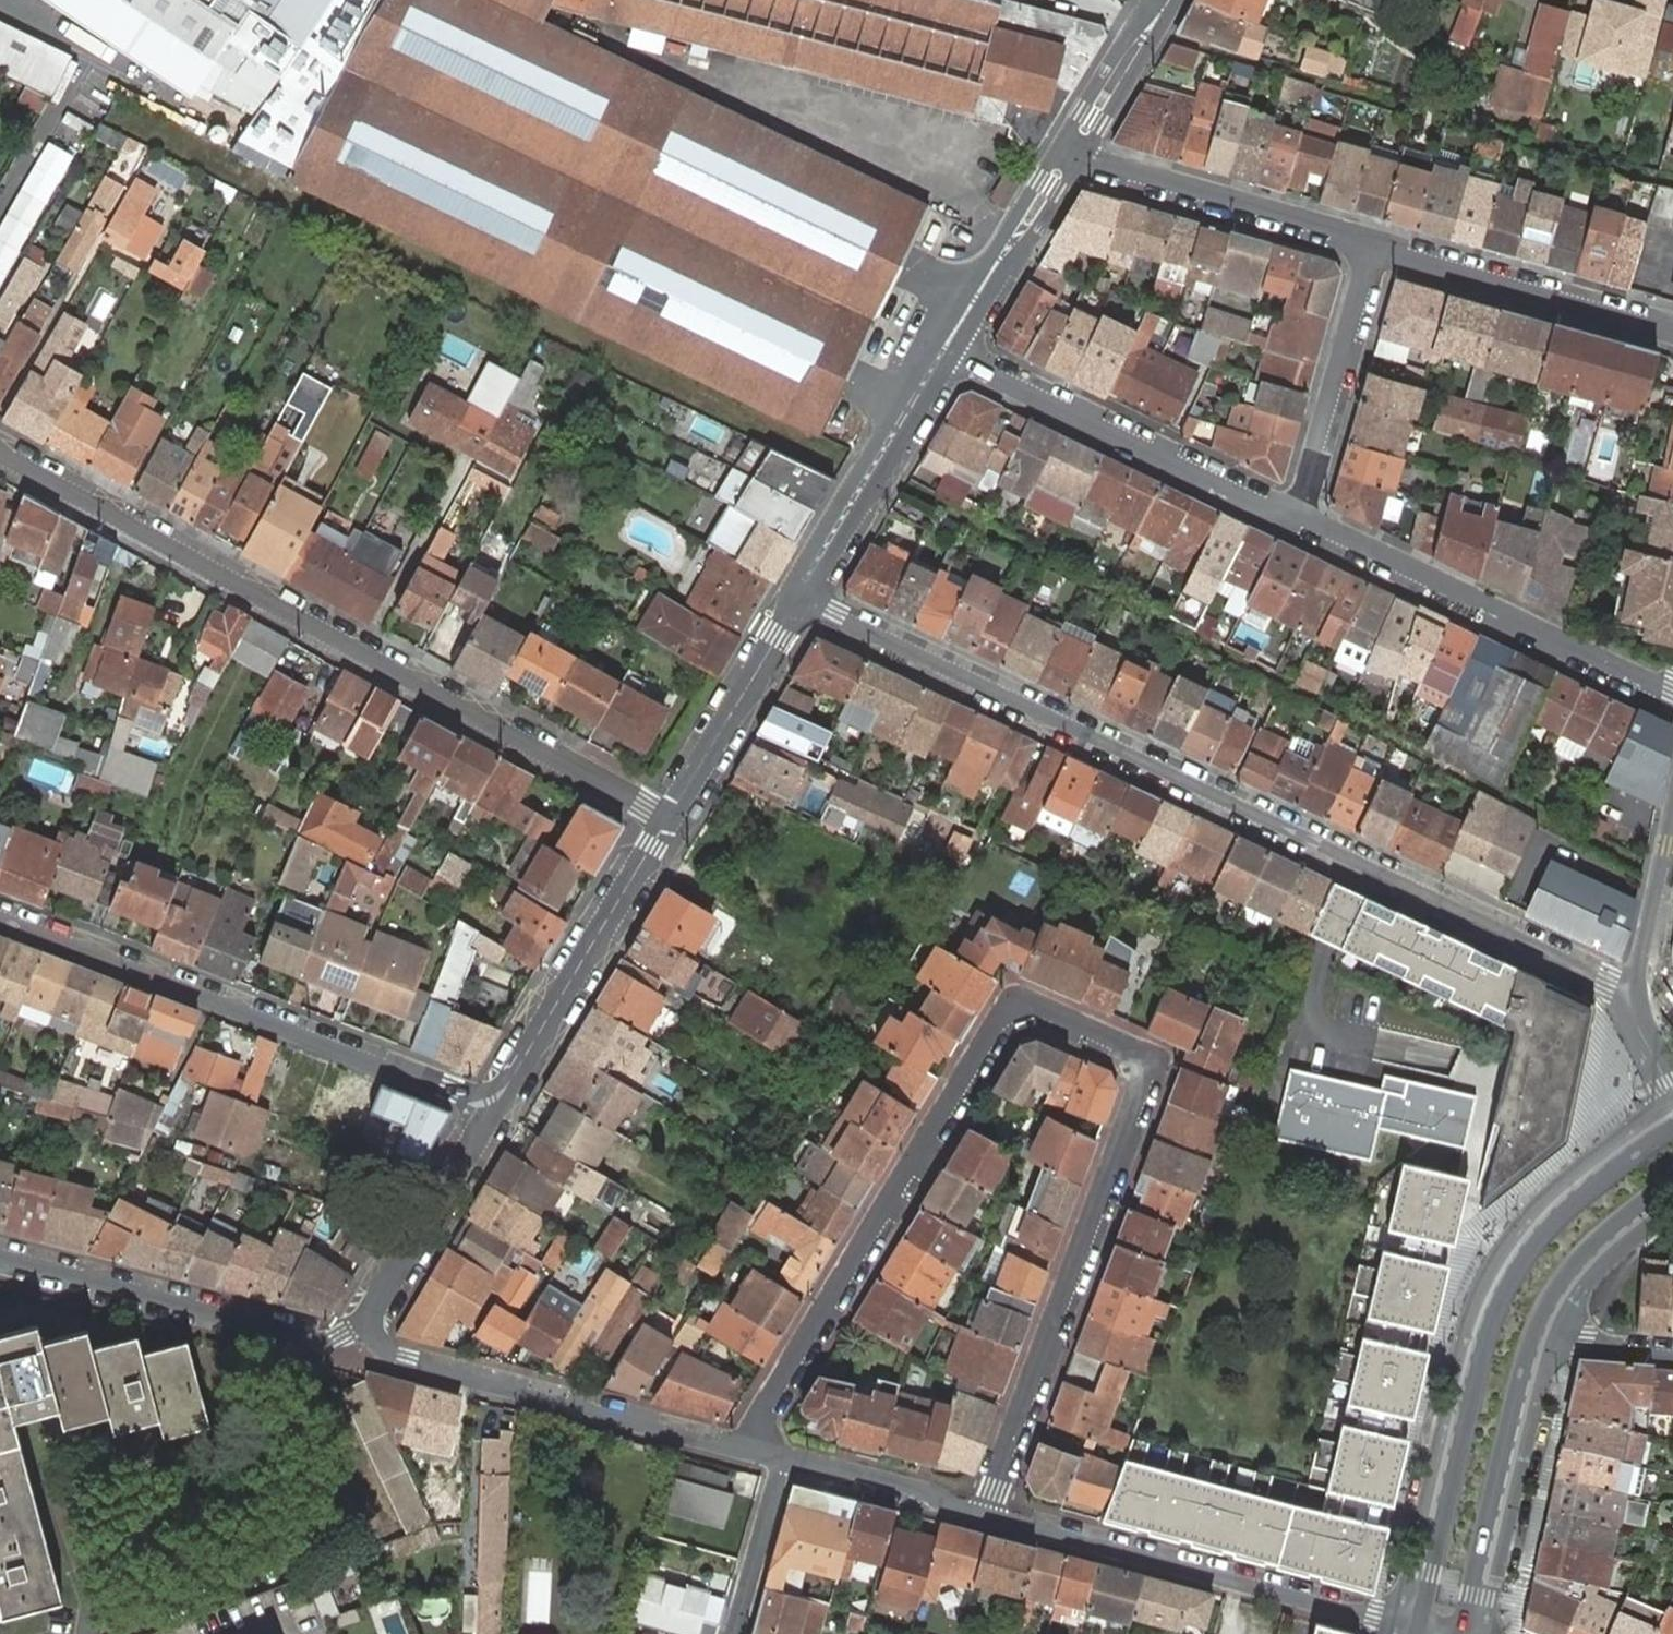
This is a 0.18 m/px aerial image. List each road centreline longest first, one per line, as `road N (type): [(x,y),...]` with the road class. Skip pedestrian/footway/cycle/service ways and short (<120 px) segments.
road 1 (residential): [(747,1453),(1001,1030),(1018,1016),(1039,1014),(1128,1055),(1140,1089),(987,1517)]
road 2 (residential): [(799,593),(1634,997)]
road 3 (residential): [(0,452),(668,816)]
road 4 (secondary): [(1672,1119),(1543,1226),(1495,1298),(1414,1629)]
road 5 (residential): [(494,1109),(452,1086),(0,920)]
road 6 (residential): [(1414,1629),(987,1517)]
road 7 (residential): [(1300,518),(1672,692)]
road 8 (residential): [(747,1453),(406,1362),(364,1326)]
road 9 (residential): [(944,351),(1300,518)]
road 10 (residential): [(0,1258),(315,1340),(364,1326)]
road 11 (residential): [(494,1109),(668,816)]
road 12 (secondary): [(1466,1633),(1543,1325)]
road 13 (residential): [(1073,151),(1376,245)]
road 14 (residential): [(1376,245),(1672,334)]
road 15 (residential): [(1376,245),(1300,518)]
road 16 (residential): [(799,593),(944,351)]
road 17 (residential): [(668,816),(799,593)]
road 18 (residential): [(364,1326),(494,1109)]
road 19 (residential): [(944,351),(1073,151)]
road 20 (residential): [(987,1517),(924,1491),(782,1459)]
road 21 (residential): [(1634,997),(1672,808)]
road 22 (secondary): [(1543,1325),(1575,1272),(1672,1187)]
road 23 (residential): [(782,1459),(734,1633)]
road 24 (residential): [(1073,151),(1164,0)]
road 25 (residential): [(1543,1325),(1586,1343),(1672,1357)]

